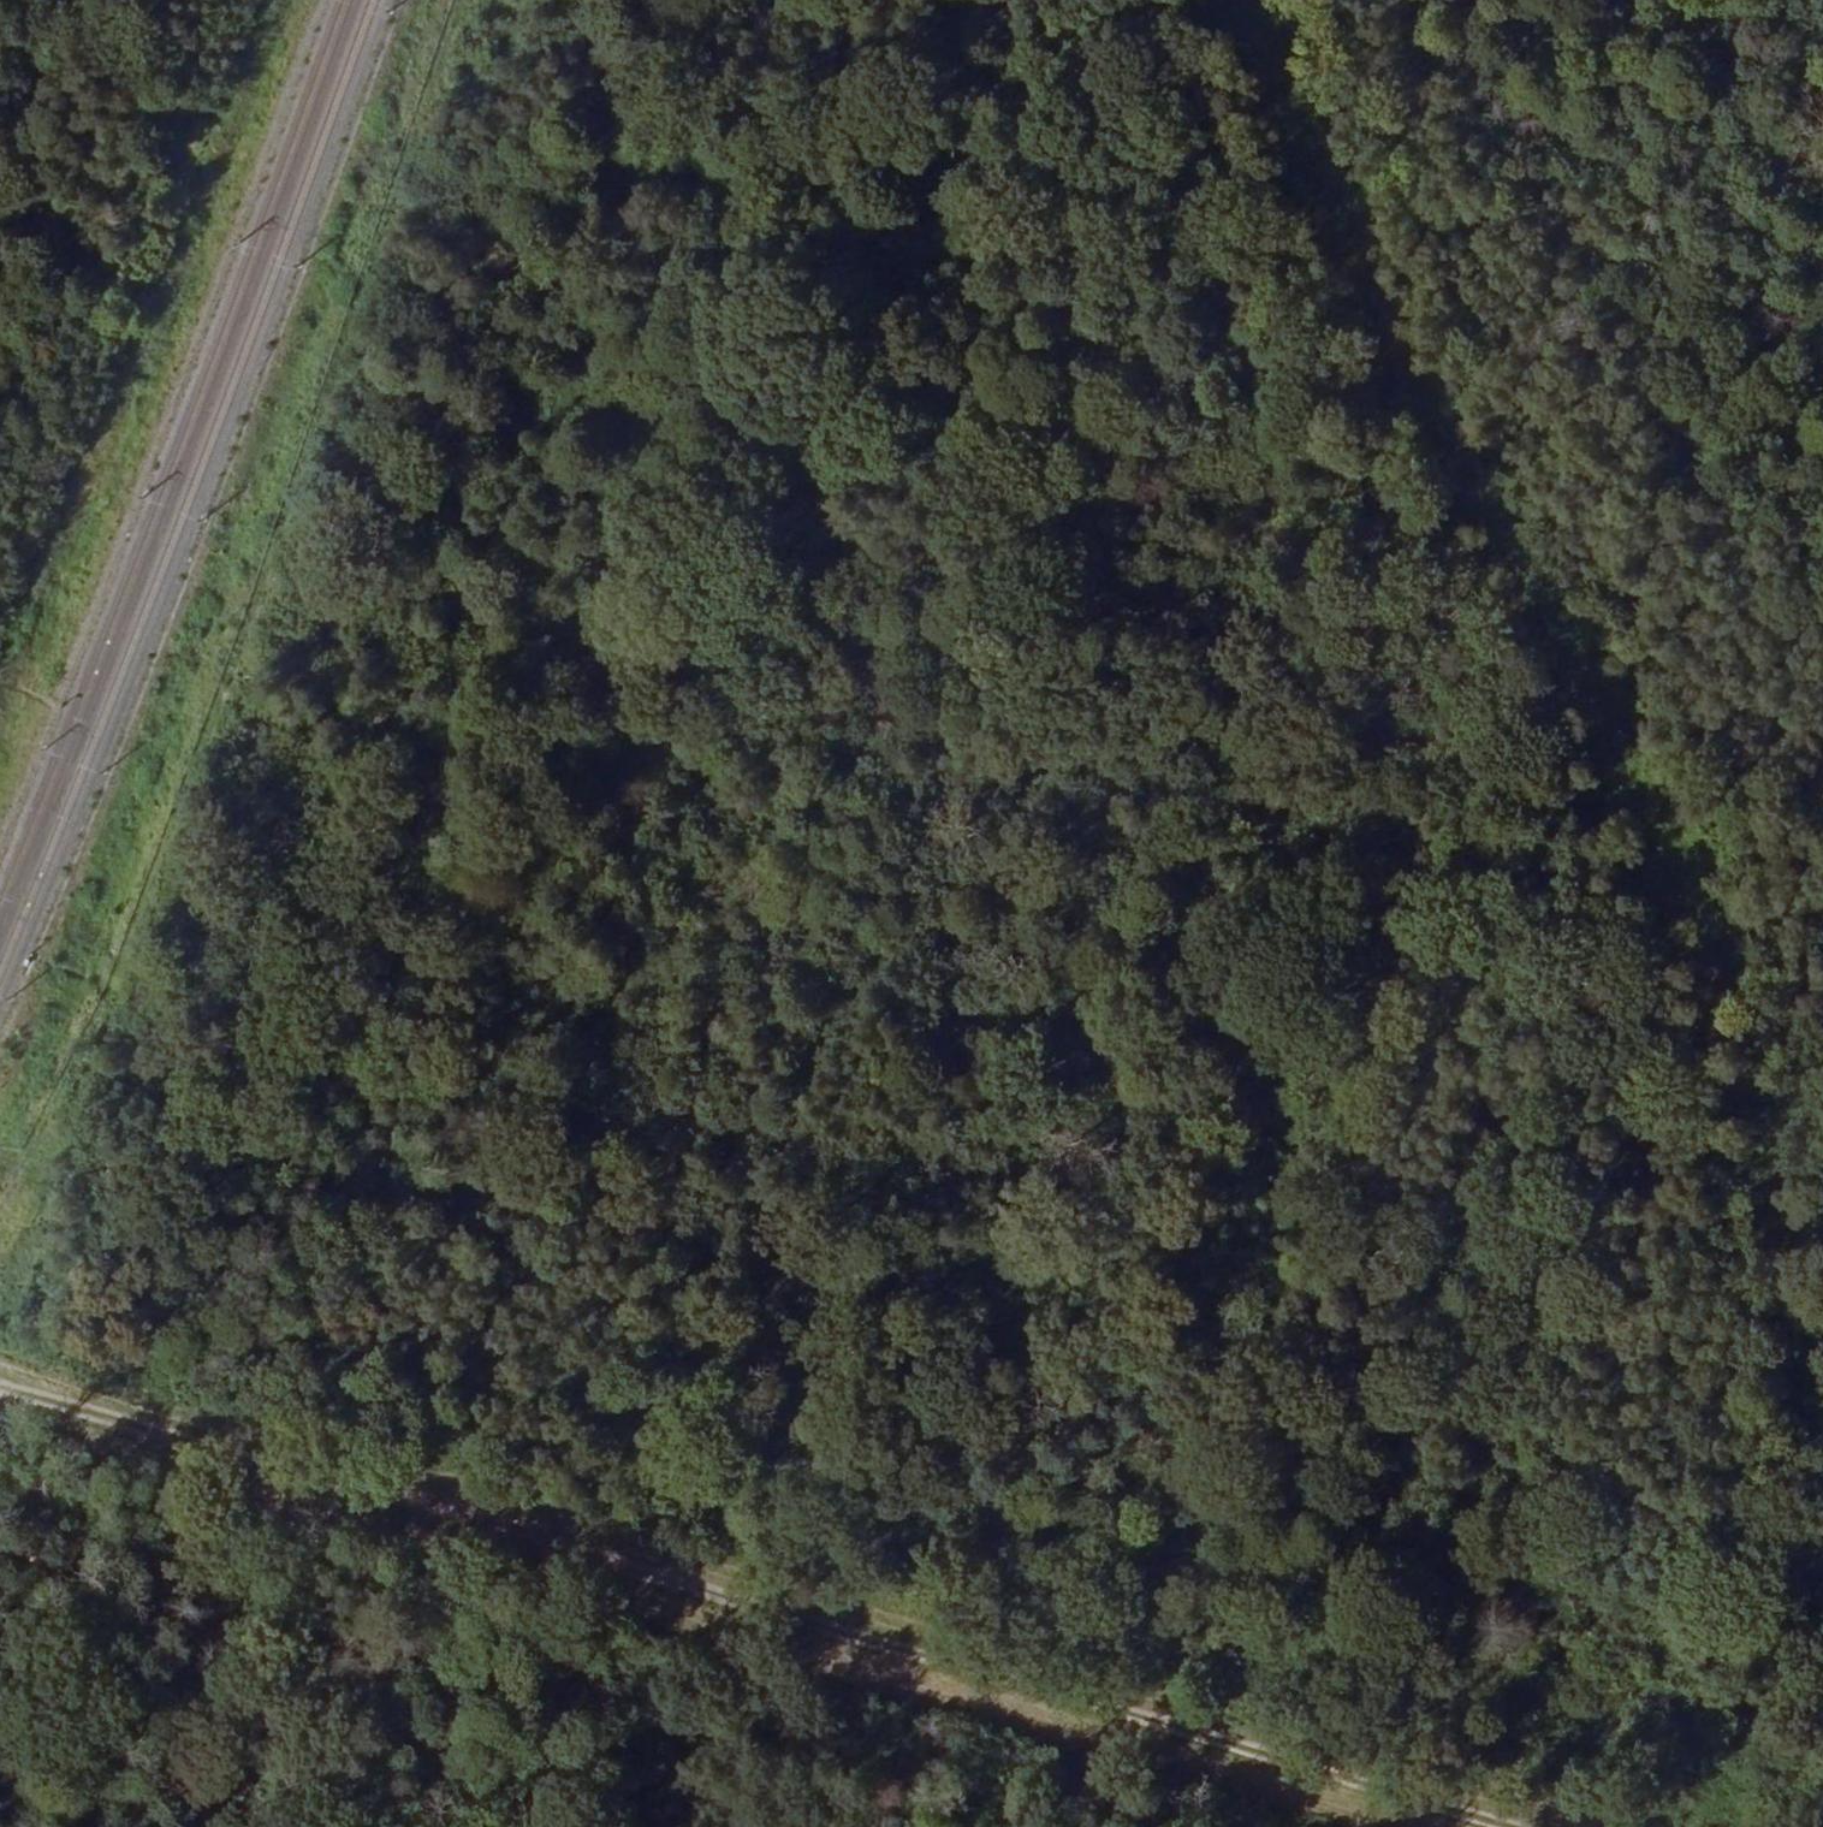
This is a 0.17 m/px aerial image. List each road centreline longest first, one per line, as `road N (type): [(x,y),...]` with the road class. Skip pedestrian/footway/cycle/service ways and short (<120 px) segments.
road 1 (track): [(1486,1826),(0,1384)]
road 2 (track): [(251,0),(128,343),(0,620)]

